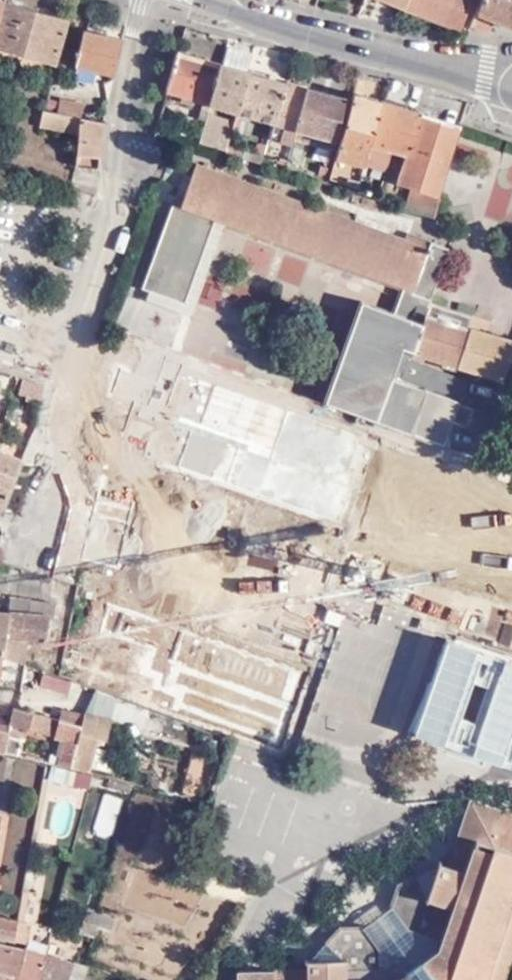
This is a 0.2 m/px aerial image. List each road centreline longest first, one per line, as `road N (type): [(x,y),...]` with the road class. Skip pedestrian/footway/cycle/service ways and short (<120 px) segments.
road 1 (residential): [(142,0),(112,120),(111,212),(66,389),(55,472),(27,532),(0,522)]
road 2 (secondary): [(199,0),(267,26),(511,92)]

